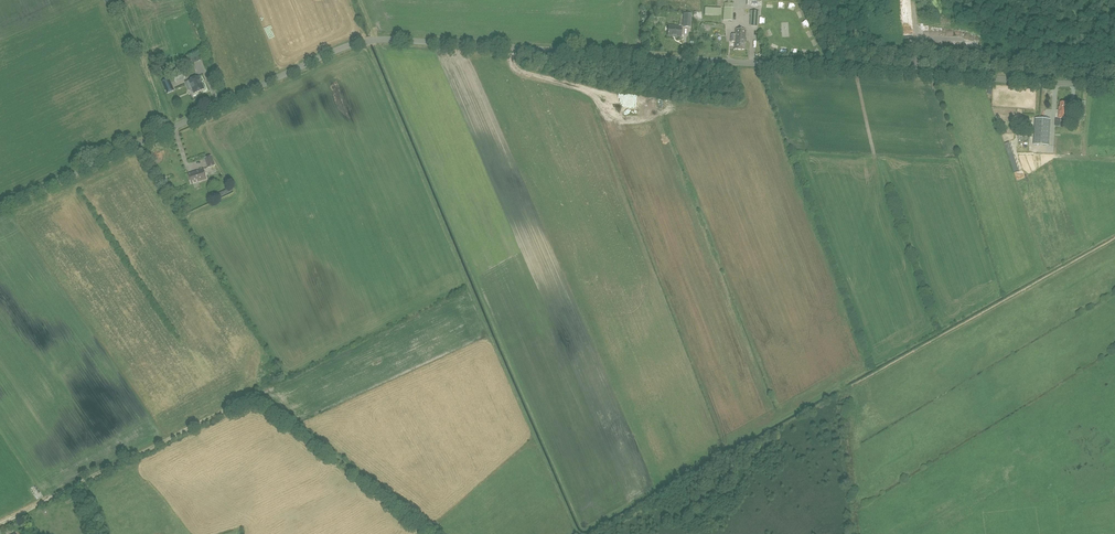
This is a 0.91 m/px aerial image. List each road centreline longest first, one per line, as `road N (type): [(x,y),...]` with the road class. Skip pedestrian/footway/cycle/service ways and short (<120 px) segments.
road 1 (unclassified): [(0,209),(328,54),(375,40),(1114,87)]
road 2 (track): [(434,533),(253,399),(0,524)]
road 3 (track): [(664,104),(521,72),(513,63),(517,48)]

